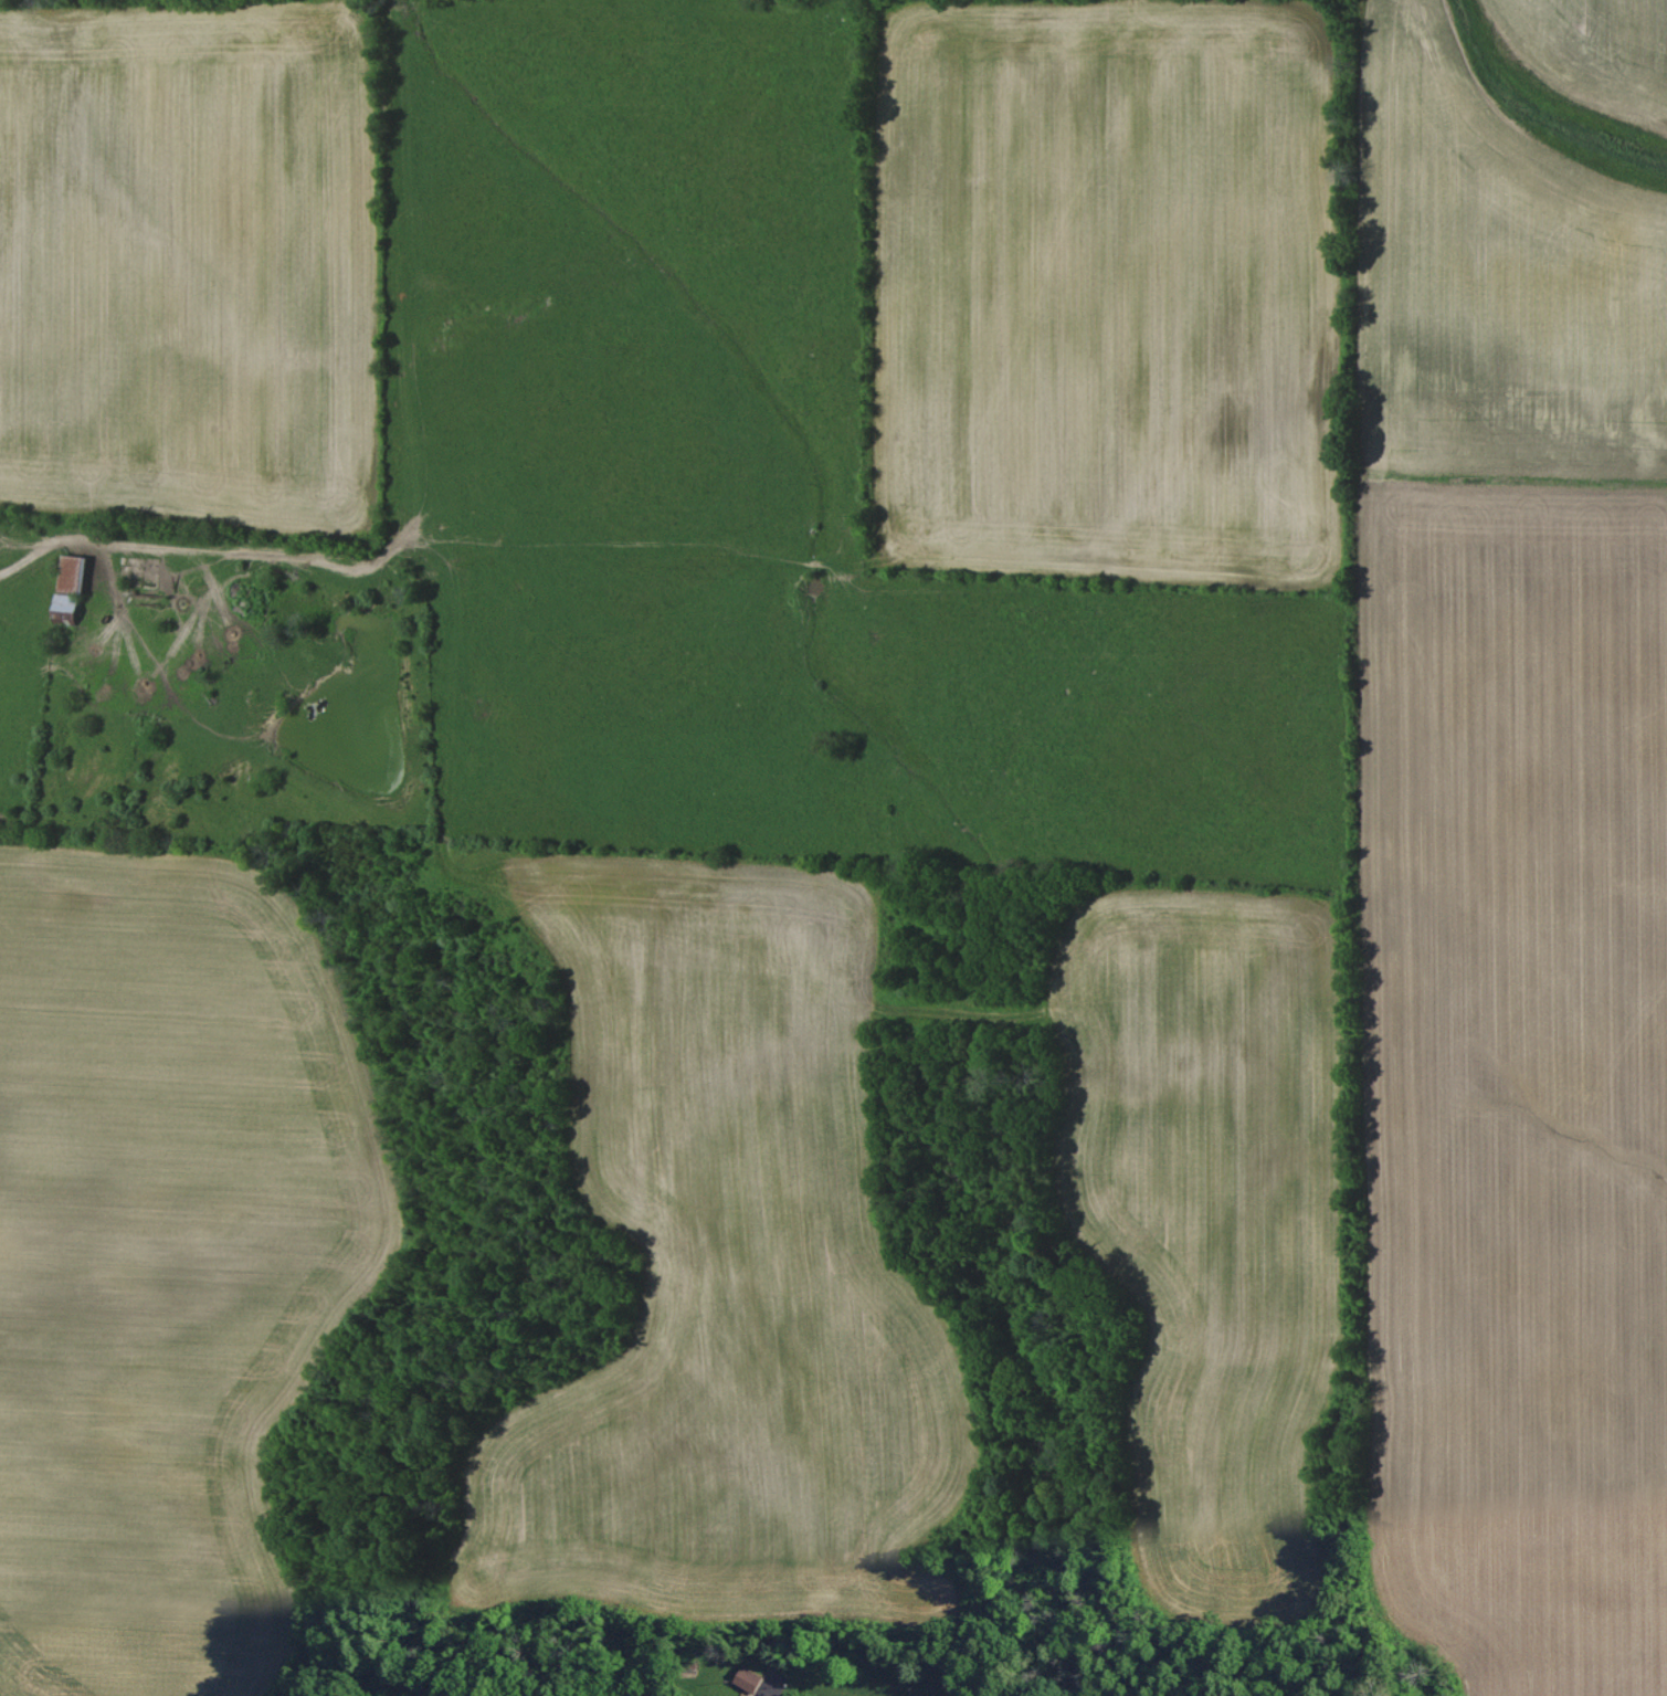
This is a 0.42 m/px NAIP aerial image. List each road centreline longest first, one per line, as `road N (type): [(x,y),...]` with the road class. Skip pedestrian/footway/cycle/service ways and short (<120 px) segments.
road 1 (residential): [(969,1695),(1019,1497),(977,1365),(970,1131),(938,1026),(1048,1008)]

